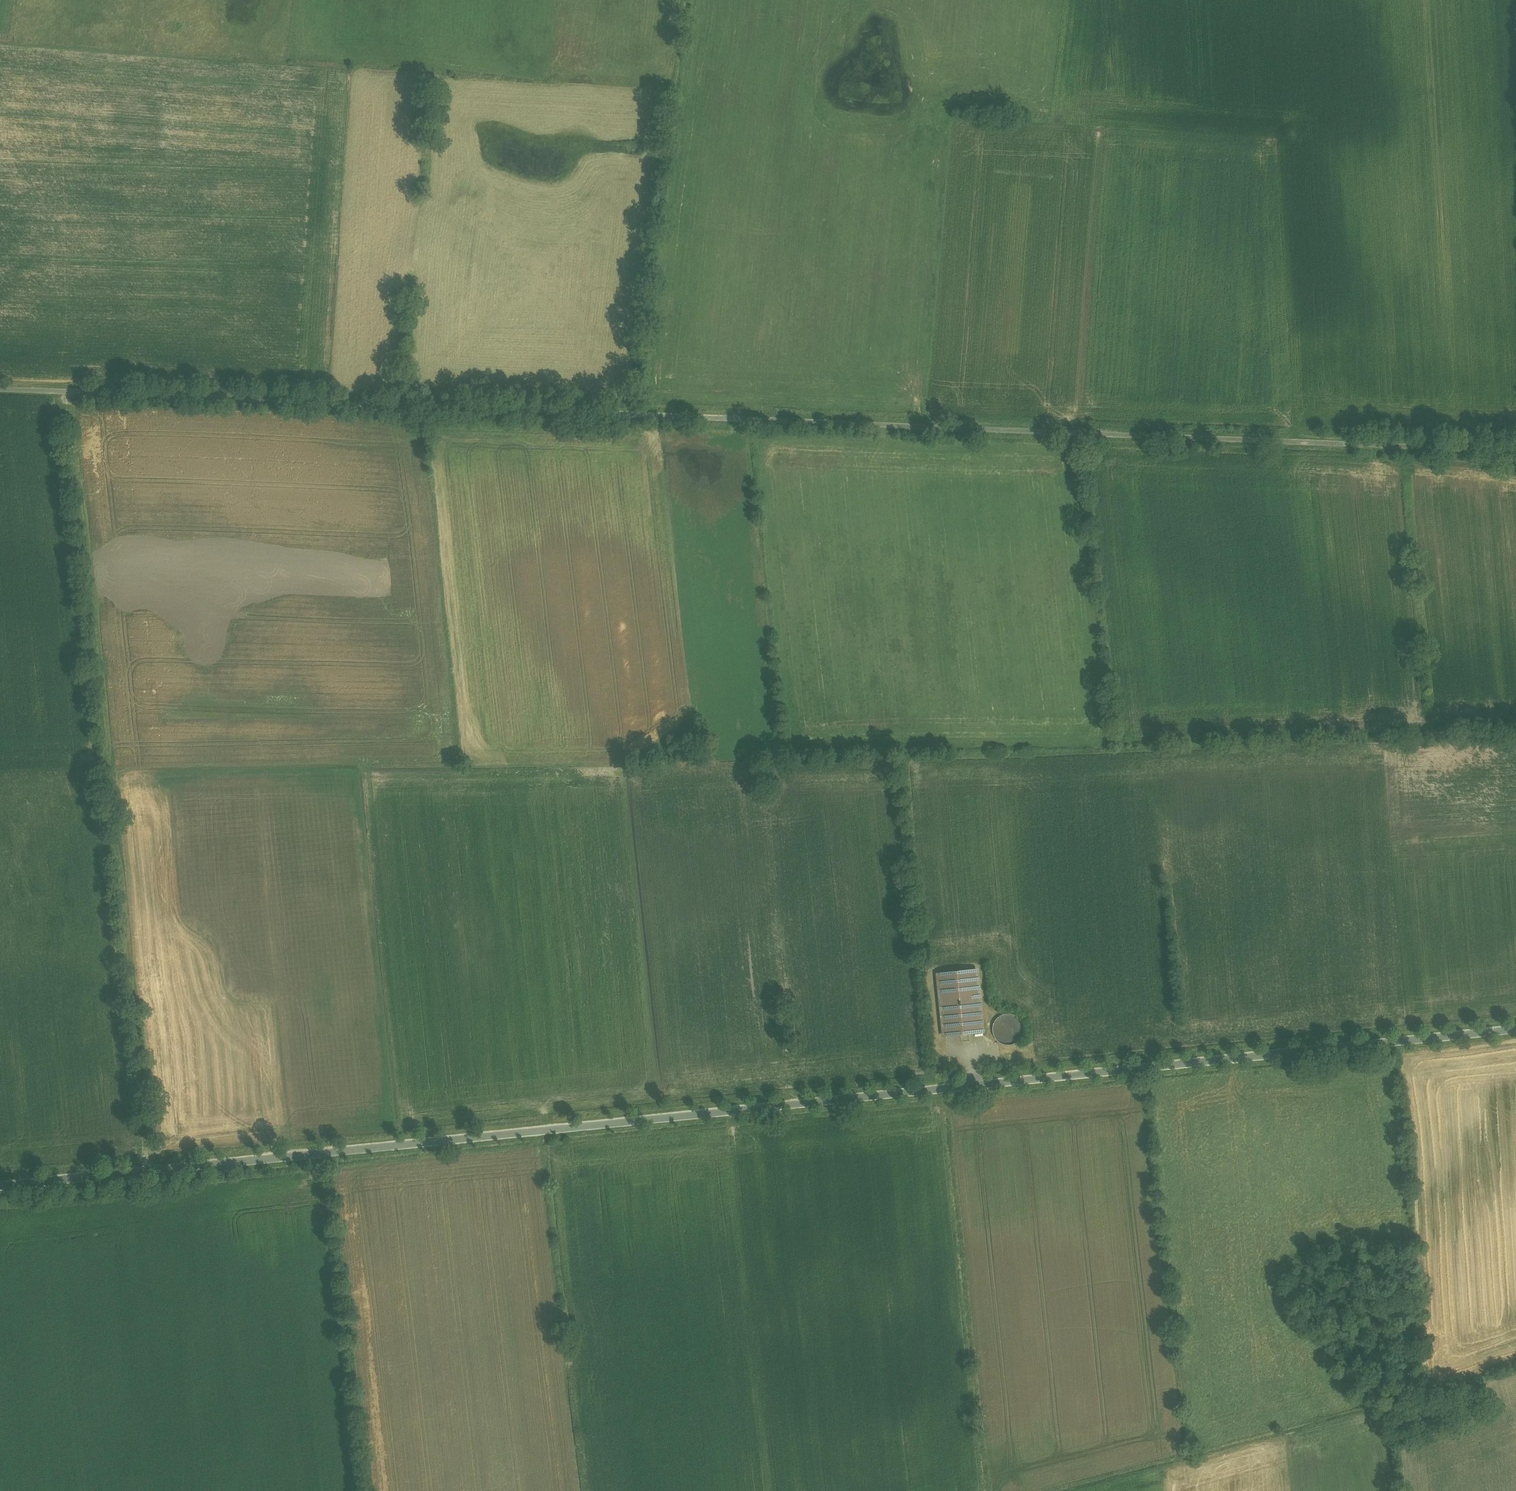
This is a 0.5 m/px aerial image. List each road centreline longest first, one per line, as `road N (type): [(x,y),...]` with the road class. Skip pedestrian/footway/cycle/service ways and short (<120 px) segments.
road 1 (tertiary): [(1515,1030),(0,1186)]
road 2 (track): [(0,385),(1515,449)]
road 3 (track): [(91,389),(167,1169)]

